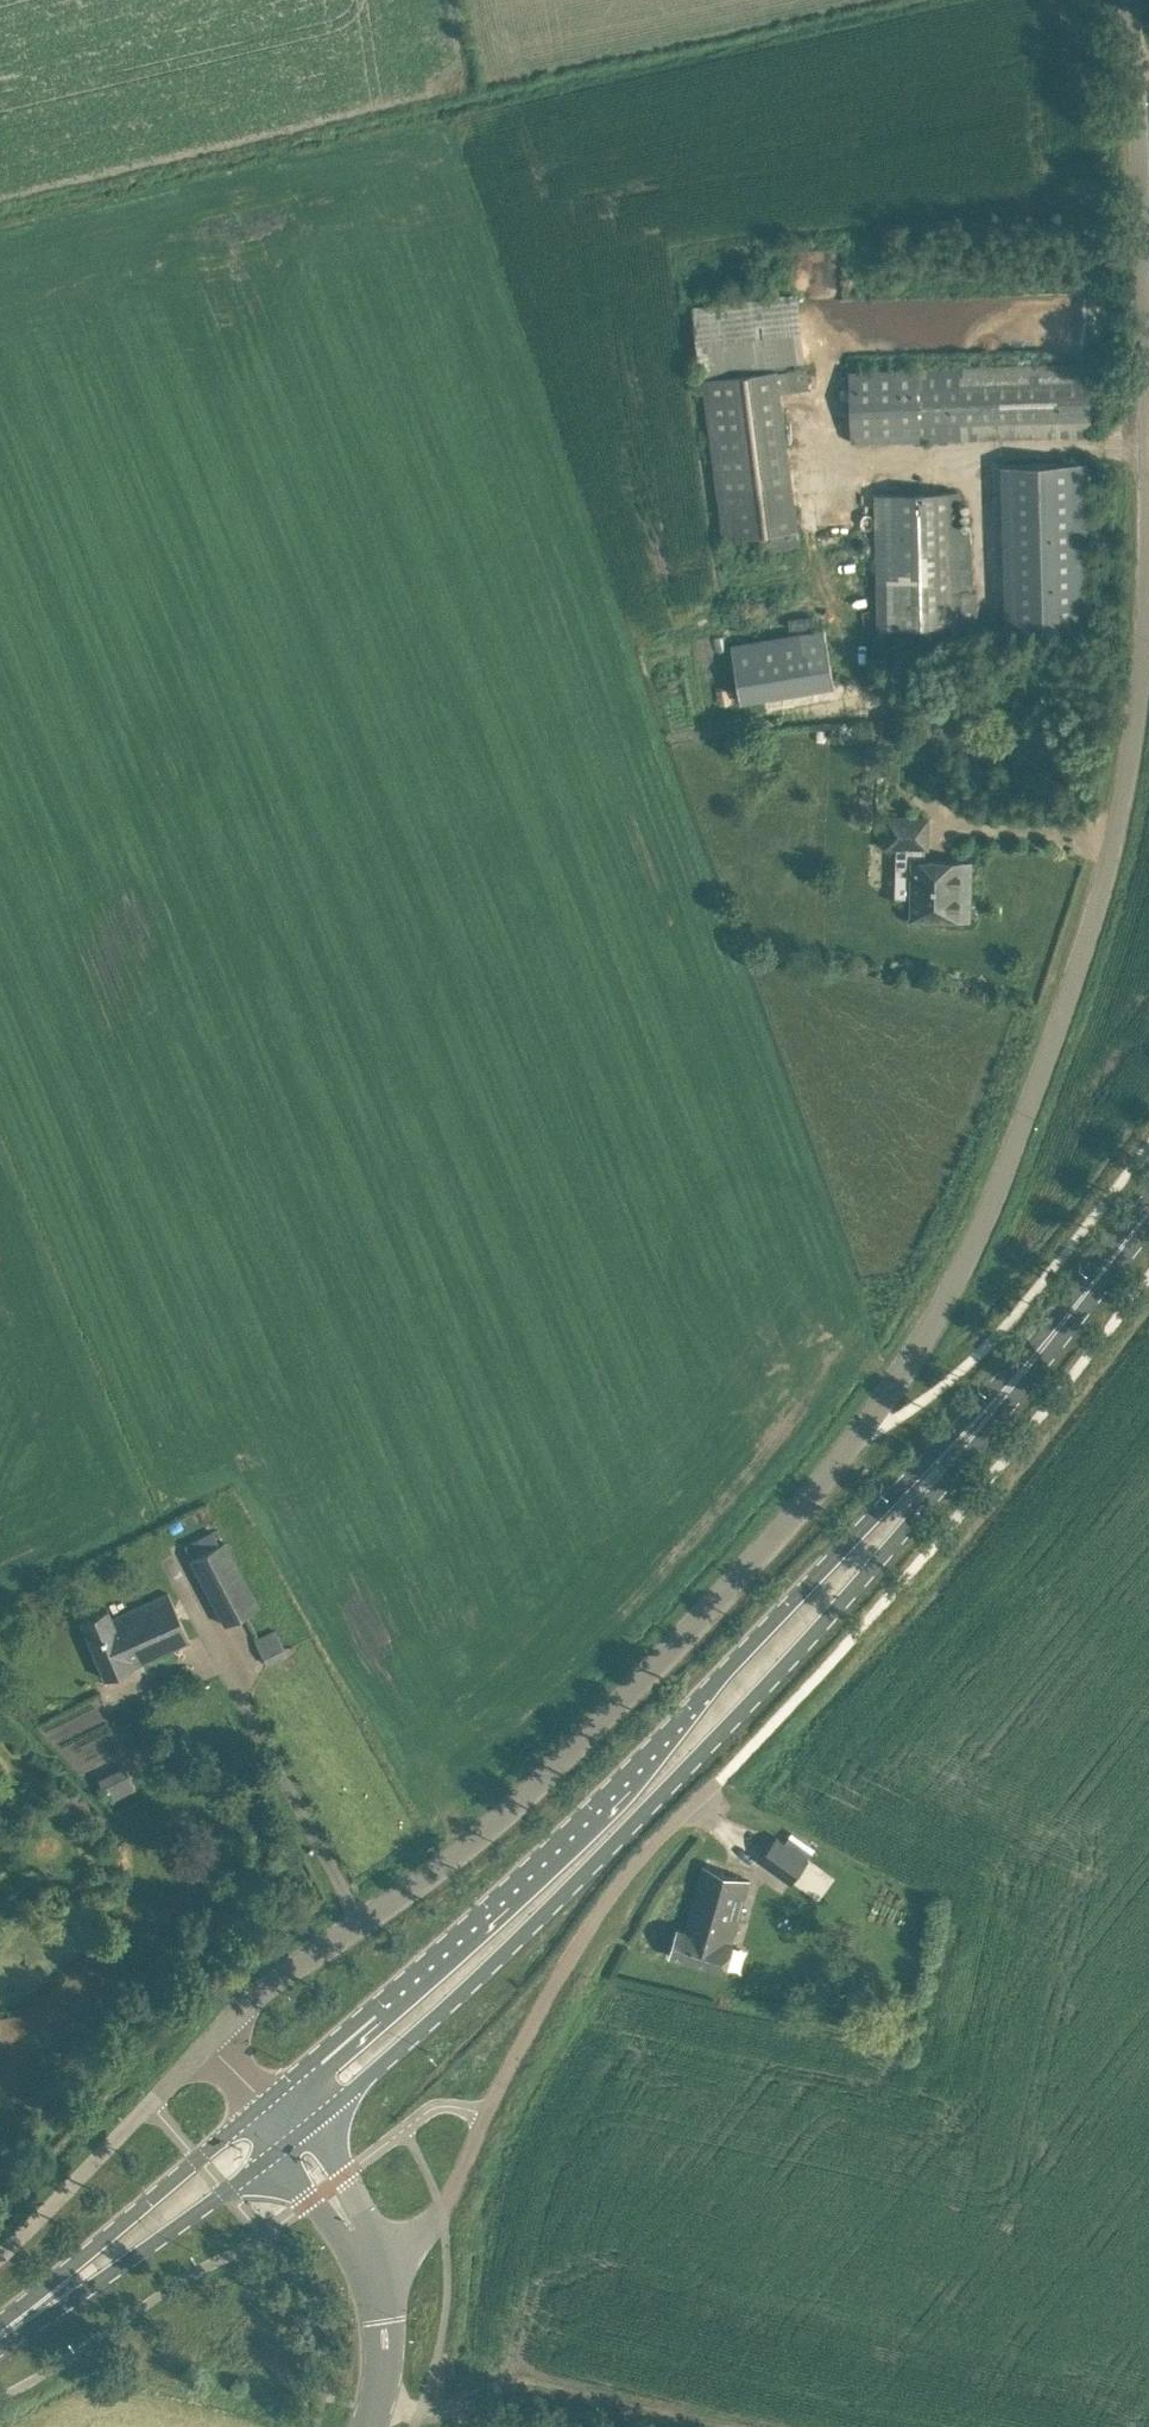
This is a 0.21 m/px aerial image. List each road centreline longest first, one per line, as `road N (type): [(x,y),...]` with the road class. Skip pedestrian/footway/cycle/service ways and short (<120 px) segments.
road 1 (unclassified): [(209,2042),(269,1984),(423,1880),(575,1746),(815,1493),(893,1383),(991,1211),(1105,896),(1144,638),(1148,518)]
road 2 (primary): [(294,2137),(551,1908),(690,1764),(906,1527),(979,1418)]
road 3 (primary): [(979,1418),(909,1479),(660,1750),(524,1882),(271,2107)]
road 4 (unclassified): [(373,2264),(443,2209),(485,2113),(596,1912),(718,1779)]
road 5 (unclassified): [(1148,377),(1129,0)]
road 6 (primary): [(0,2341),(294,2137)]
road 7 (primary): [(271,2107),(198,2159),(0,2339)]
road 8 (unclassified): [(0,2263),(209,2042)]
road 9 (primary): [(979,1418),(1148,1201)]
road 10 (track): [(443,2419),(509,2390),(665,2426)]
road 11 (secondary): [(373,2264),(294,2137)]
road 12 (secondary): [(375,2408),(385,2370),(373,2264)]

